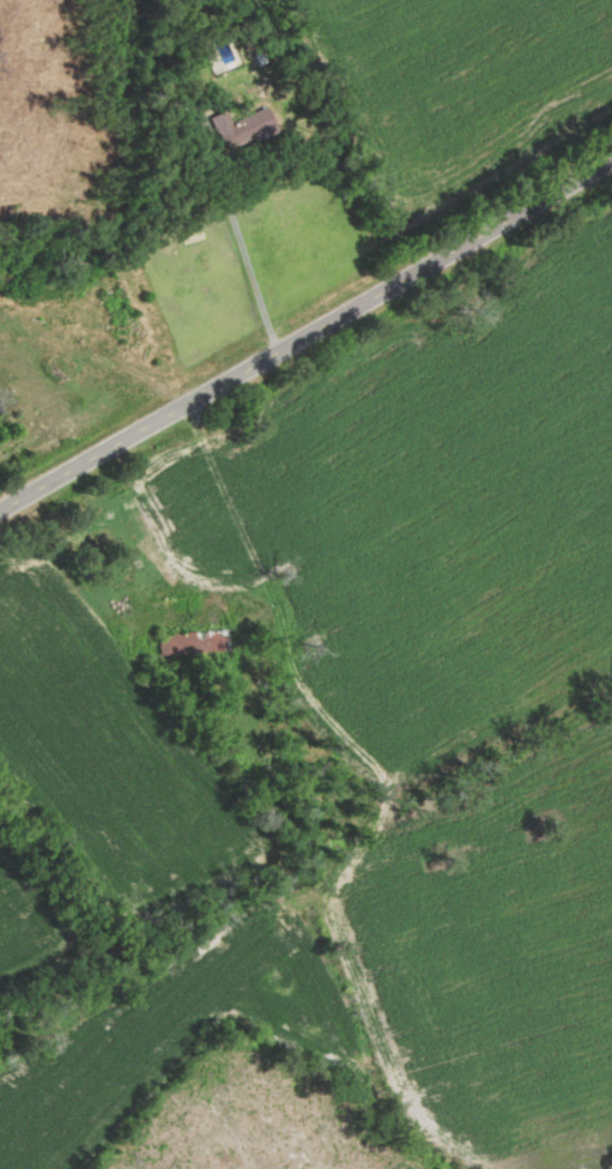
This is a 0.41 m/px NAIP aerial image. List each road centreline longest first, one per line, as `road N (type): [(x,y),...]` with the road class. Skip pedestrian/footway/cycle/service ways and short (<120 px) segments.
road 1 (secondary): [(0,511),(611,160)]

